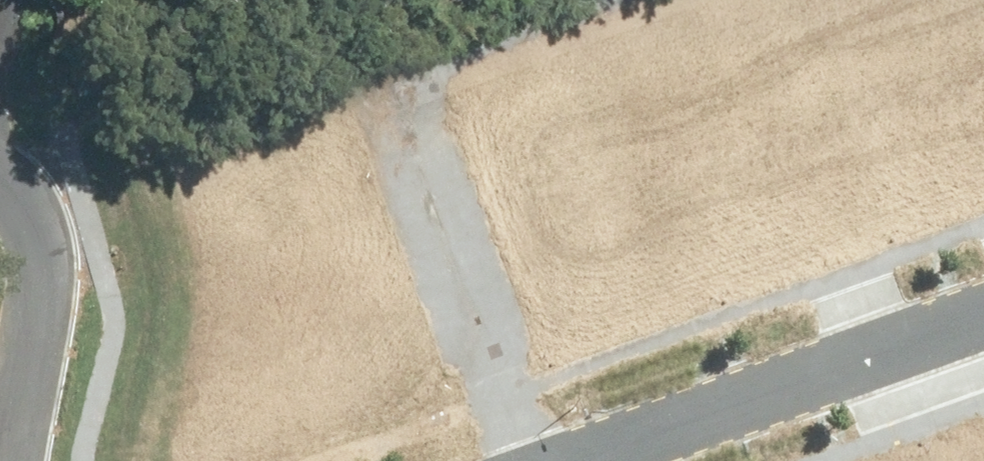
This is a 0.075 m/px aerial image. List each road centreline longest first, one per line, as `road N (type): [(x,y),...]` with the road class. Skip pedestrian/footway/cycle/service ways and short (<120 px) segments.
road 1 (residential): [(541,460),(504,396),(385,55),(534,0)]
road 2 (residential): [(983,312),(563,460)]
road 3 (unclassified): [(0,176),(28,220),(14,438)]

